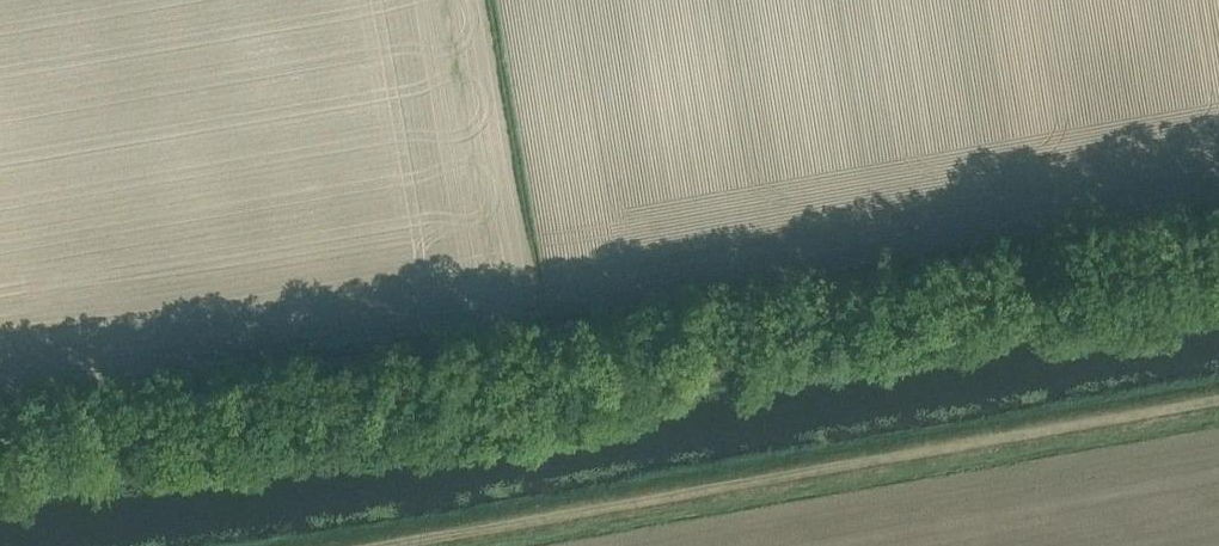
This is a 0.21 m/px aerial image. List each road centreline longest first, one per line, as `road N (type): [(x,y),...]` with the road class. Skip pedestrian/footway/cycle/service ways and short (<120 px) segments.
road 1 (track): [(1218,244),(0,431)]
road 2 (track): [(1218,403),(388,545)]

